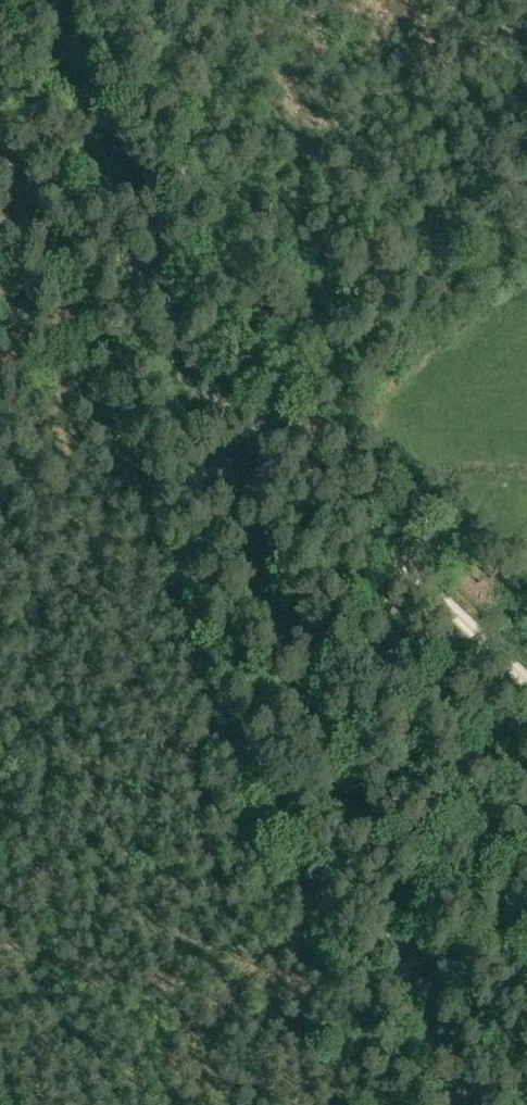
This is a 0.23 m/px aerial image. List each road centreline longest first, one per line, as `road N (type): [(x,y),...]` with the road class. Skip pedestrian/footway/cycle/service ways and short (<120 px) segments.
road 1 (tertiary): [(457,1104),(50,0)]
road 2 (track): [(526,686),(183,360)]

